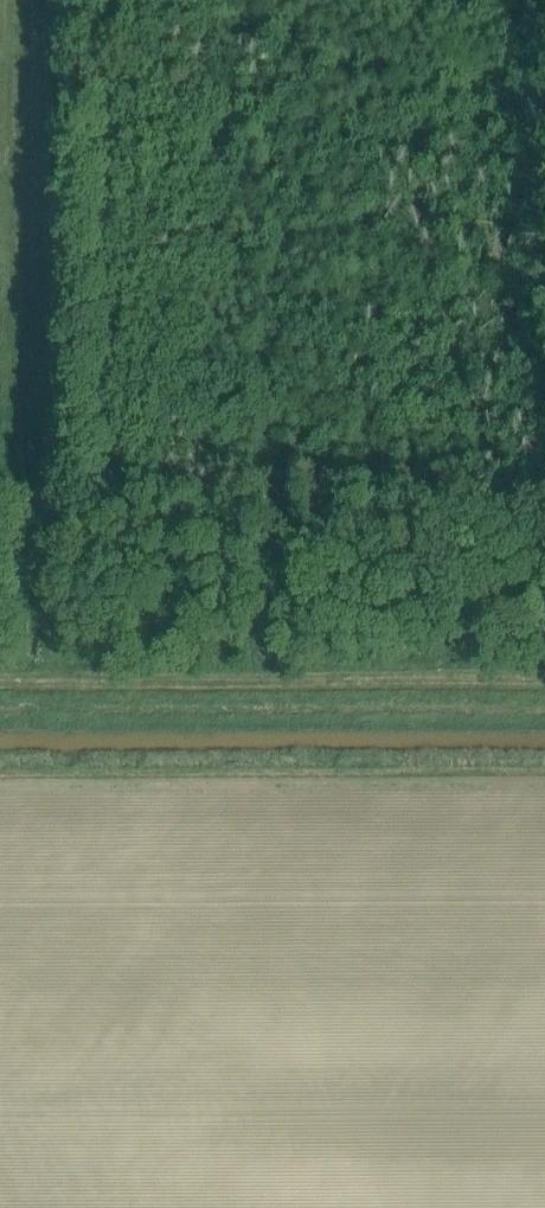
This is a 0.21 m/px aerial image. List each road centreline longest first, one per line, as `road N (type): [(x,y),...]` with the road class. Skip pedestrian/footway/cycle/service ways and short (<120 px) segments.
road 1 (track): [(54,0),(57,700)]
road 2 (track): [(0,699),(544,699)]

